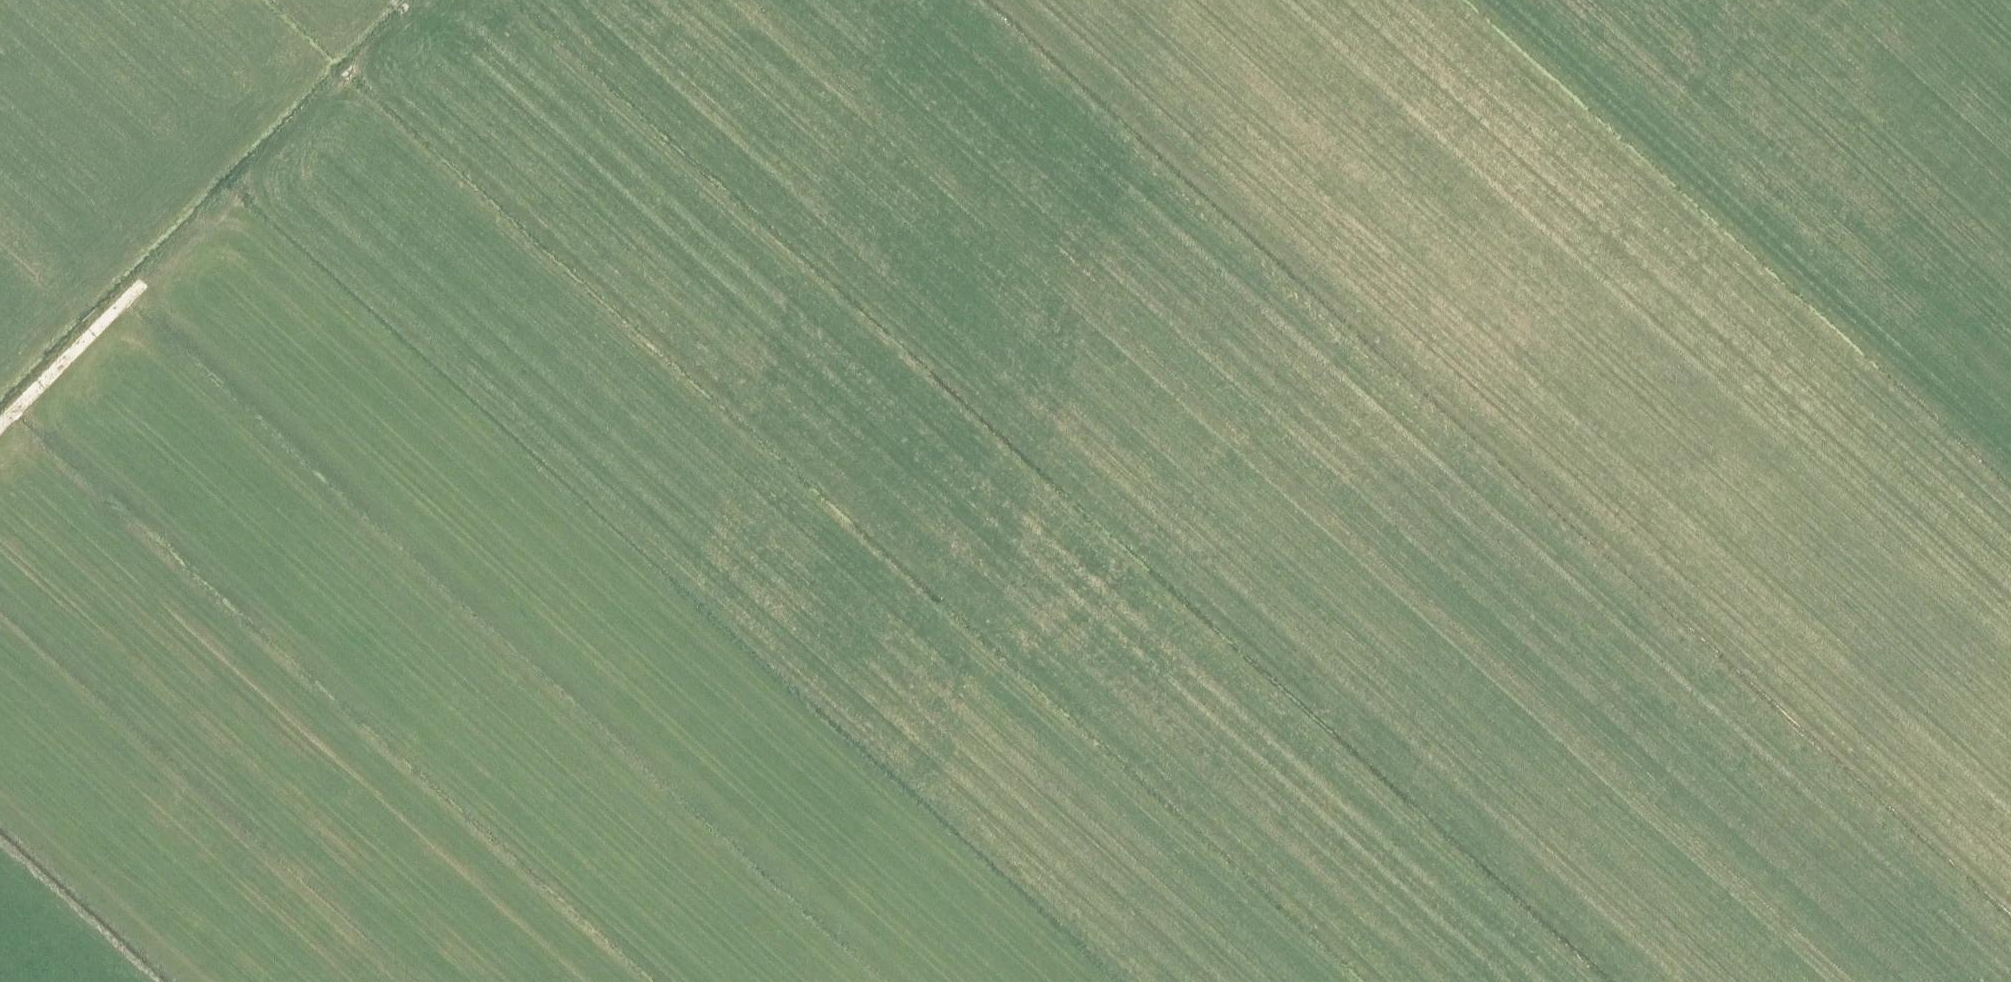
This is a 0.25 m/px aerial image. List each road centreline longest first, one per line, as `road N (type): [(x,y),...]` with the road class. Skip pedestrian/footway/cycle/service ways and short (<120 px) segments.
road 1 (track): [(411,11),(0,420)]

